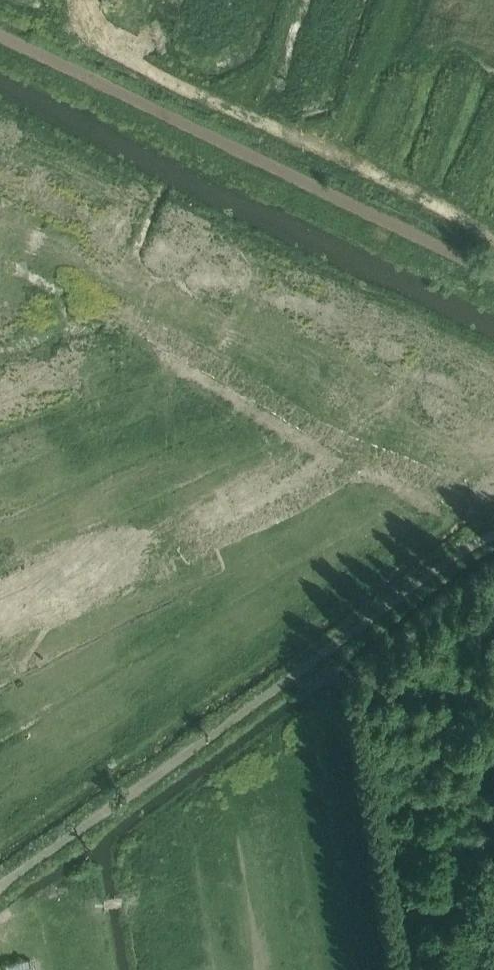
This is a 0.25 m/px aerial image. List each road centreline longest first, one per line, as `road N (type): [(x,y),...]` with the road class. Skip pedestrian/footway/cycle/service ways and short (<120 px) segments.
road 1 (unclassified): [(493,539),(0,887)]

